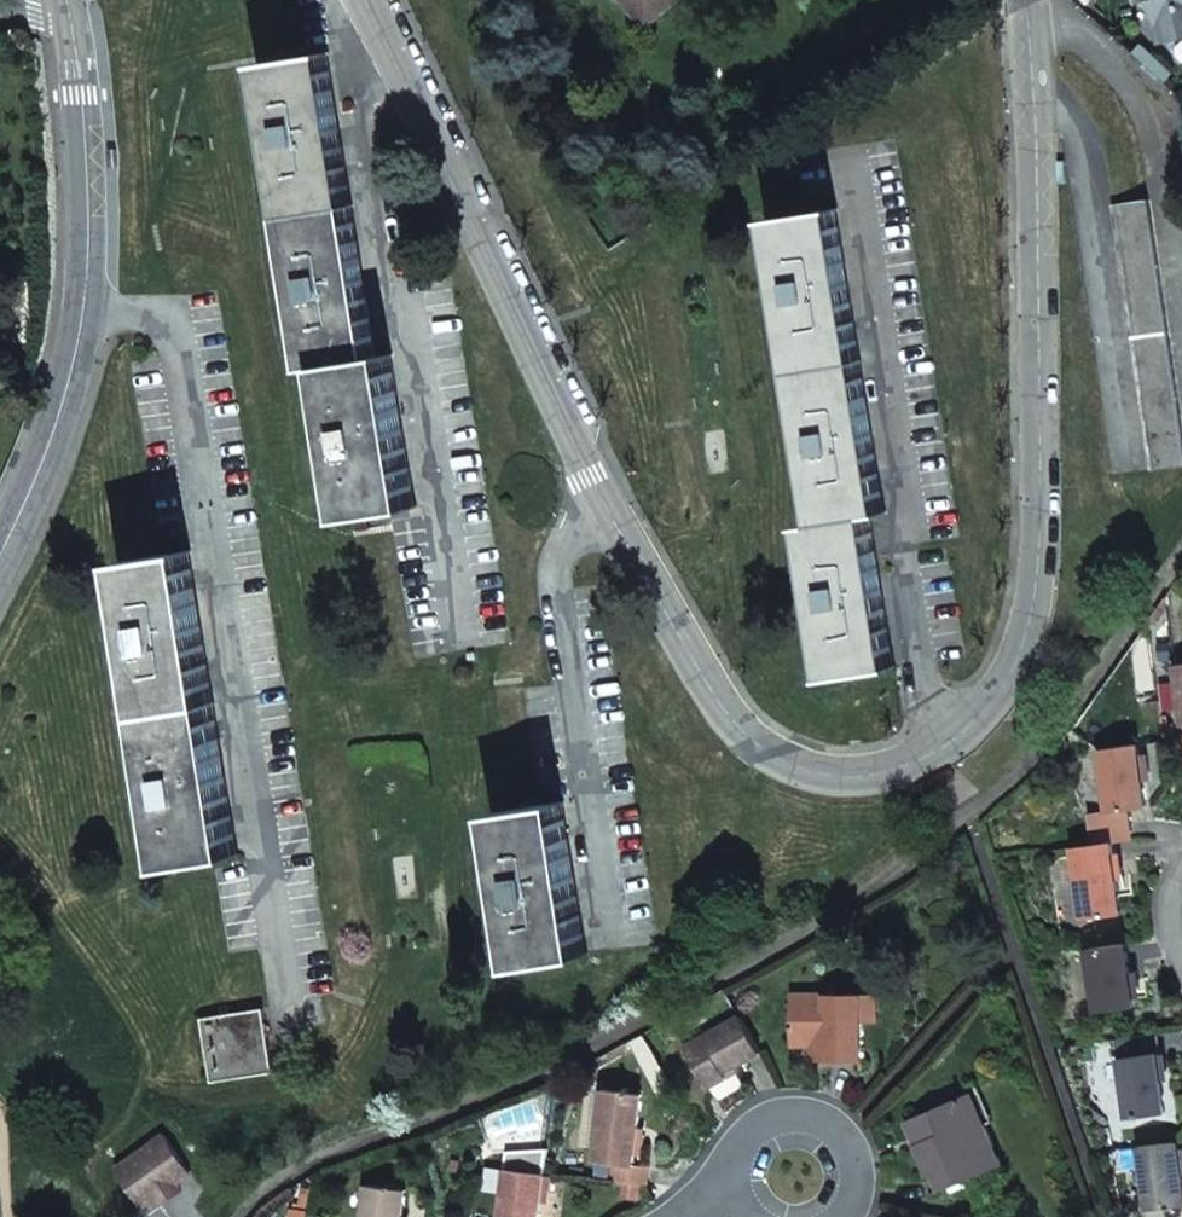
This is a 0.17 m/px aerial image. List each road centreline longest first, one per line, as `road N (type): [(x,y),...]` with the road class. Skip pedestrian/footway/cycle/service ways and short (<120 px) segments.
road 1 (residential): [(366,0),(603,503),(724,699),(796,761),(841,779),(910,766),(1004,690),(1036,586),(1028,0)]
road 2 (tertiary): [(0,594),(66,435),(88,310),(73,23)]
road 3 (residential): [(817,1216),(844,1198),(858,1160),(847,1121),(831,1106),(789,1094),(768,1099),(736,1129),(731,1172)]
road 4 (residential): [(1181,123),(1041,0)]

